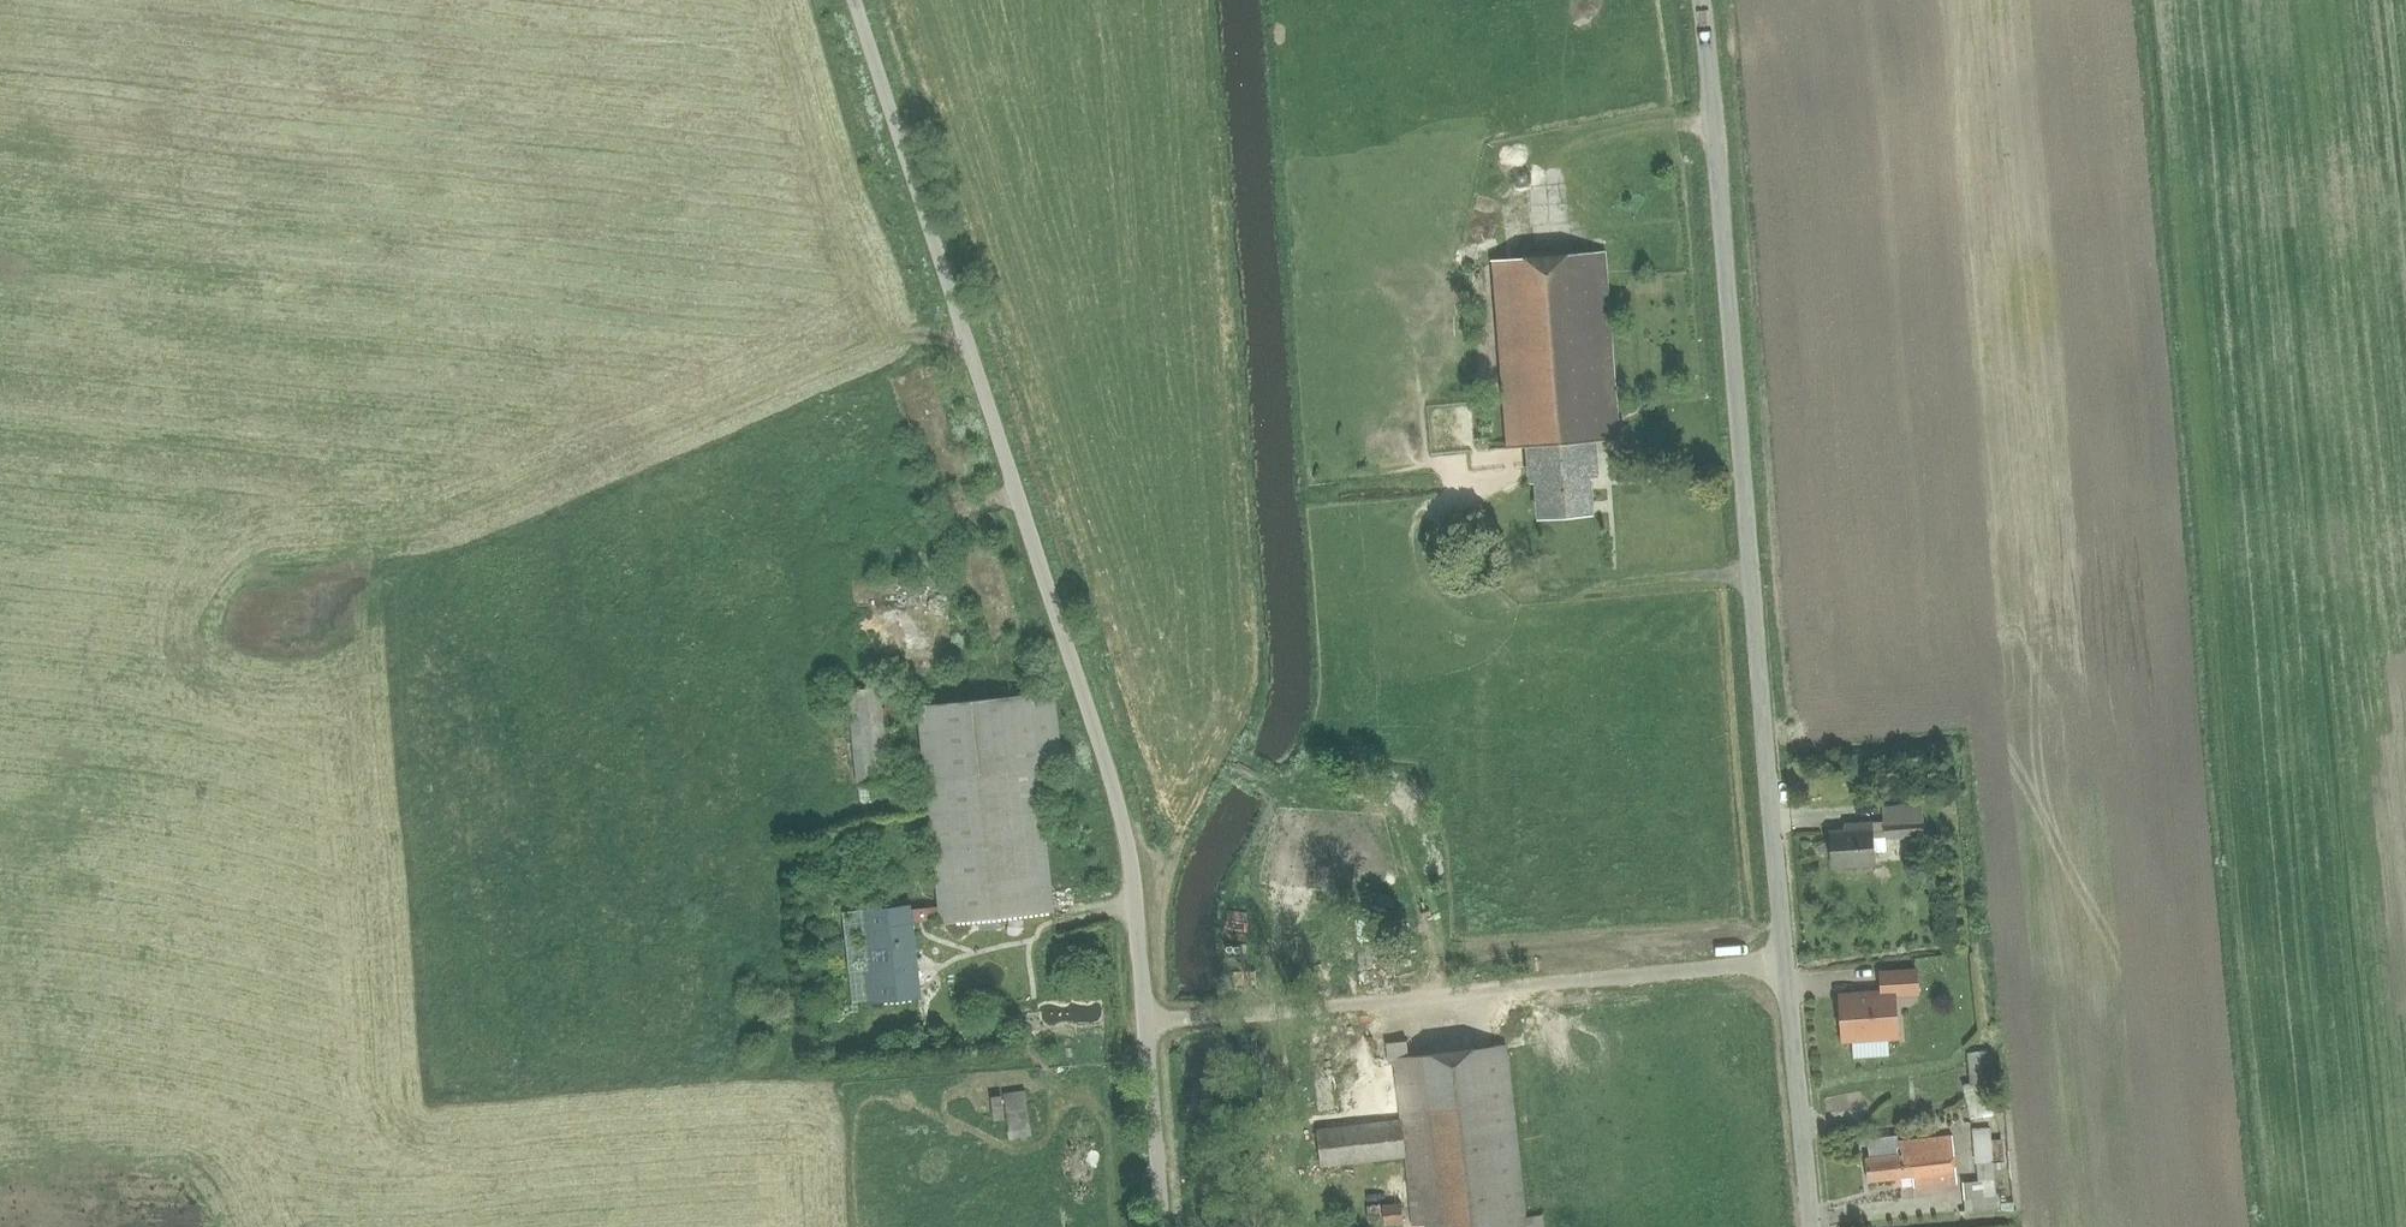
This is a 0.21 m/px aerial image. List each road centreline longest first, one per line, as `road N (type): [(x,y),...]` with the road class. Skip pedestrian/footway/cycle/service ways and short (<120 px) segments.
road 1 (unclassified): [(857,0),(1128,844),(1164,1226)]
road 2 (unclassified): [(1703,0),(1811,1226)]

